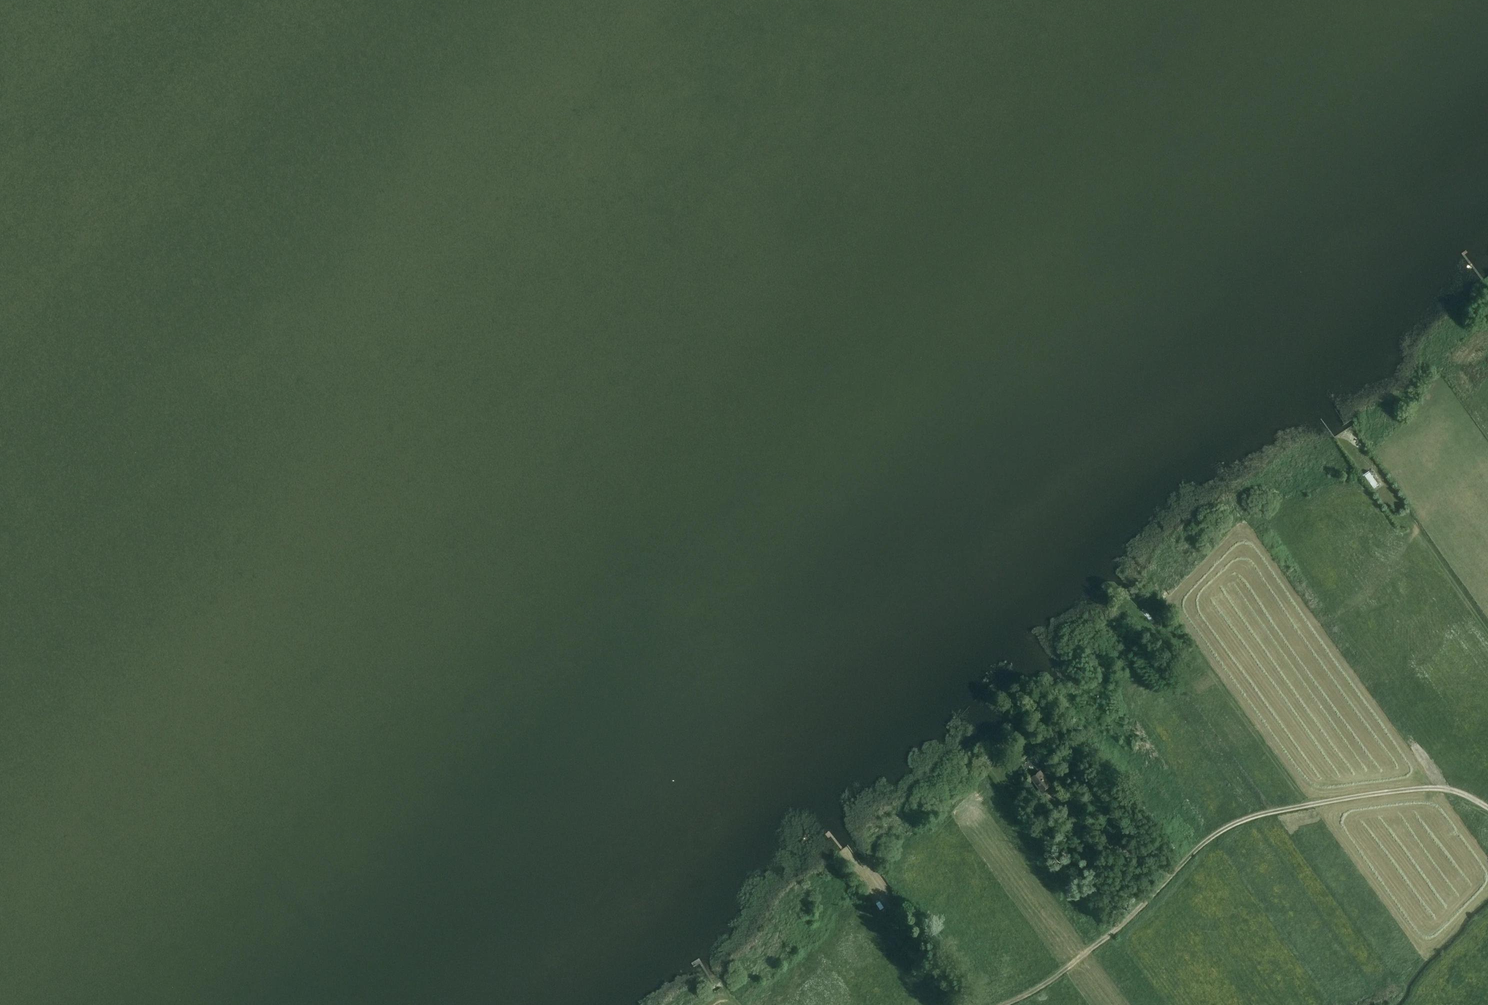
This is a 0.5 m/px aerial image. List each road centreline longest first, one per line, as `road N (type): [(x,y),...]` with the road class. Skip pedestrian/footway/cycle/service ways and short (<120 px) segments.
road 1 (track): [(1005,1004),(1100,943),(1218,831),(1309,805)]
road 2 (track): [(1309,805),(1186,644)]
road 3 (track): [(1487,808),(1435,787),(1309,805)]

